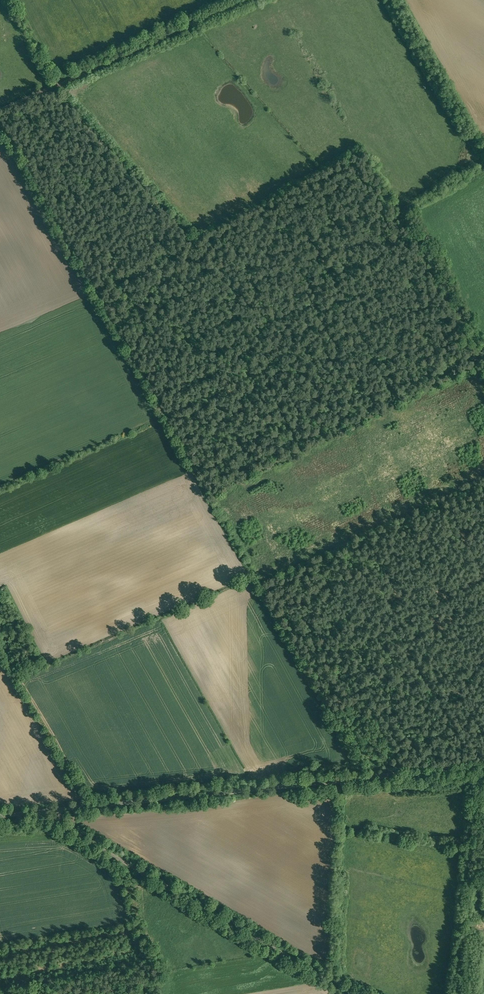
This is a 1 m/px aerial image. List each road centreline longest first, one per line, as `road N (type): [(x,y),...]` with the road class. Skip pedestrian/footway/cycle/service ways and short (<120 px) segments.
road 1 (tertiary): [(483,766),(39,811)]
road 2 (track): [(60,89),(204,257),(306,456)]
road 3 (residential): [(39,811),(358,993)]
road 4 (track): [(0,114),(268,0)]

